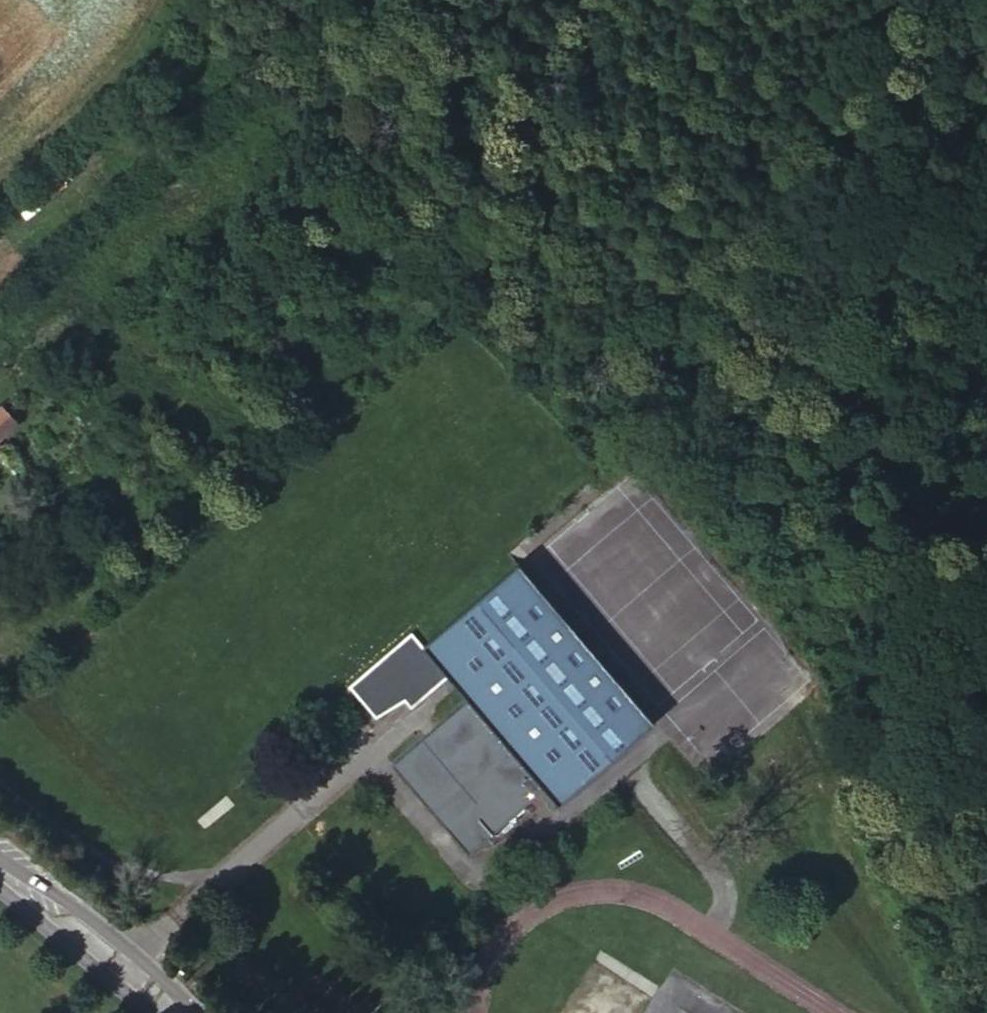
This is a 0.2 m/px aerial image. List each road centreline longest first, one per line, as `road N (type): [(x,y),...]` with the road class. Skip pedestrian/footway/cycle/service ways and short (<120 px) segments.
road 1 (track): [(158,0),(130,43),(0,181)]
road 2 (secondary): [(0,875),(168,1012)]

